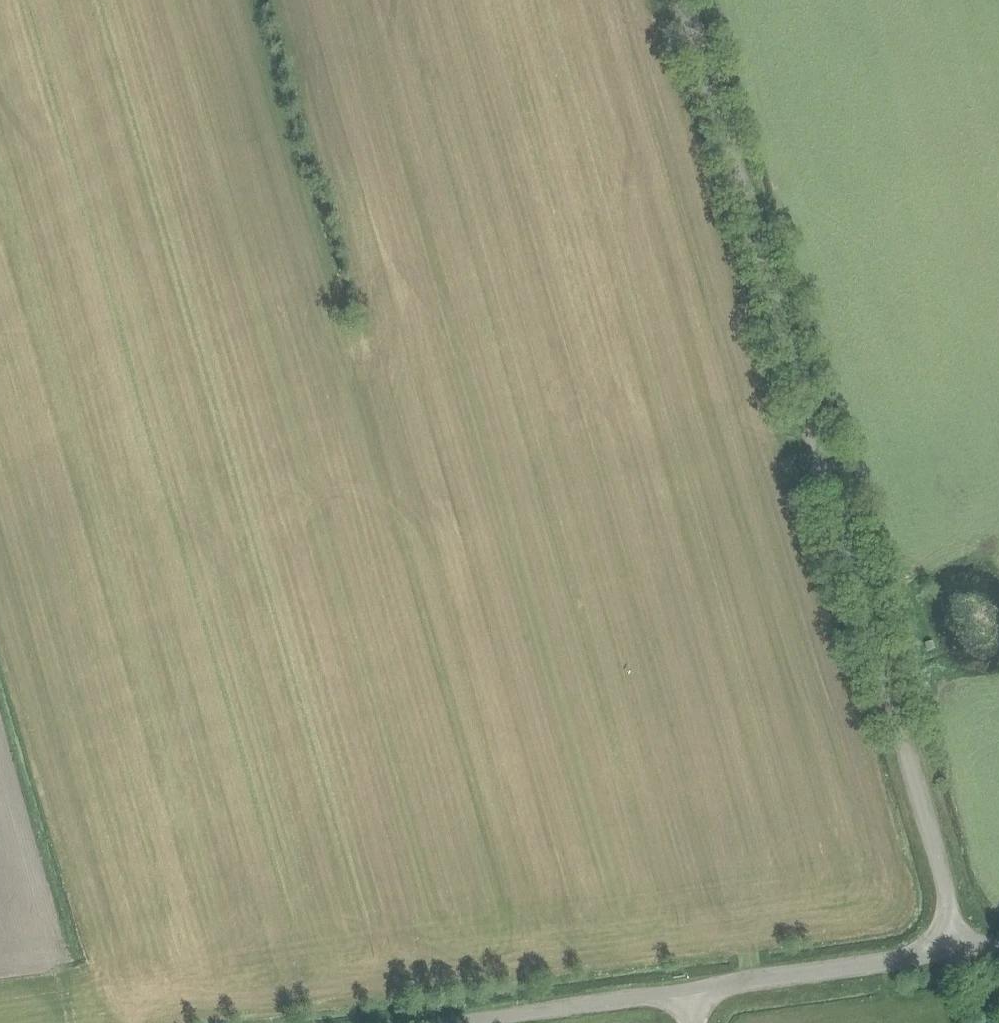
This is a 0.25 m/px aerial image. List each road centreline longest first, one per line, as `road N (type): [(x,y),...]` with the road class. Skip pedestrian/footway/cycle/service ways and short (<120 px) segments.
road 1 (unclassified): [(963,951),(685,0)]
road 2 (unclassified): [(682,991),(963,951)]
road 3 (unclassified): [(461,1022),(682,991)]

